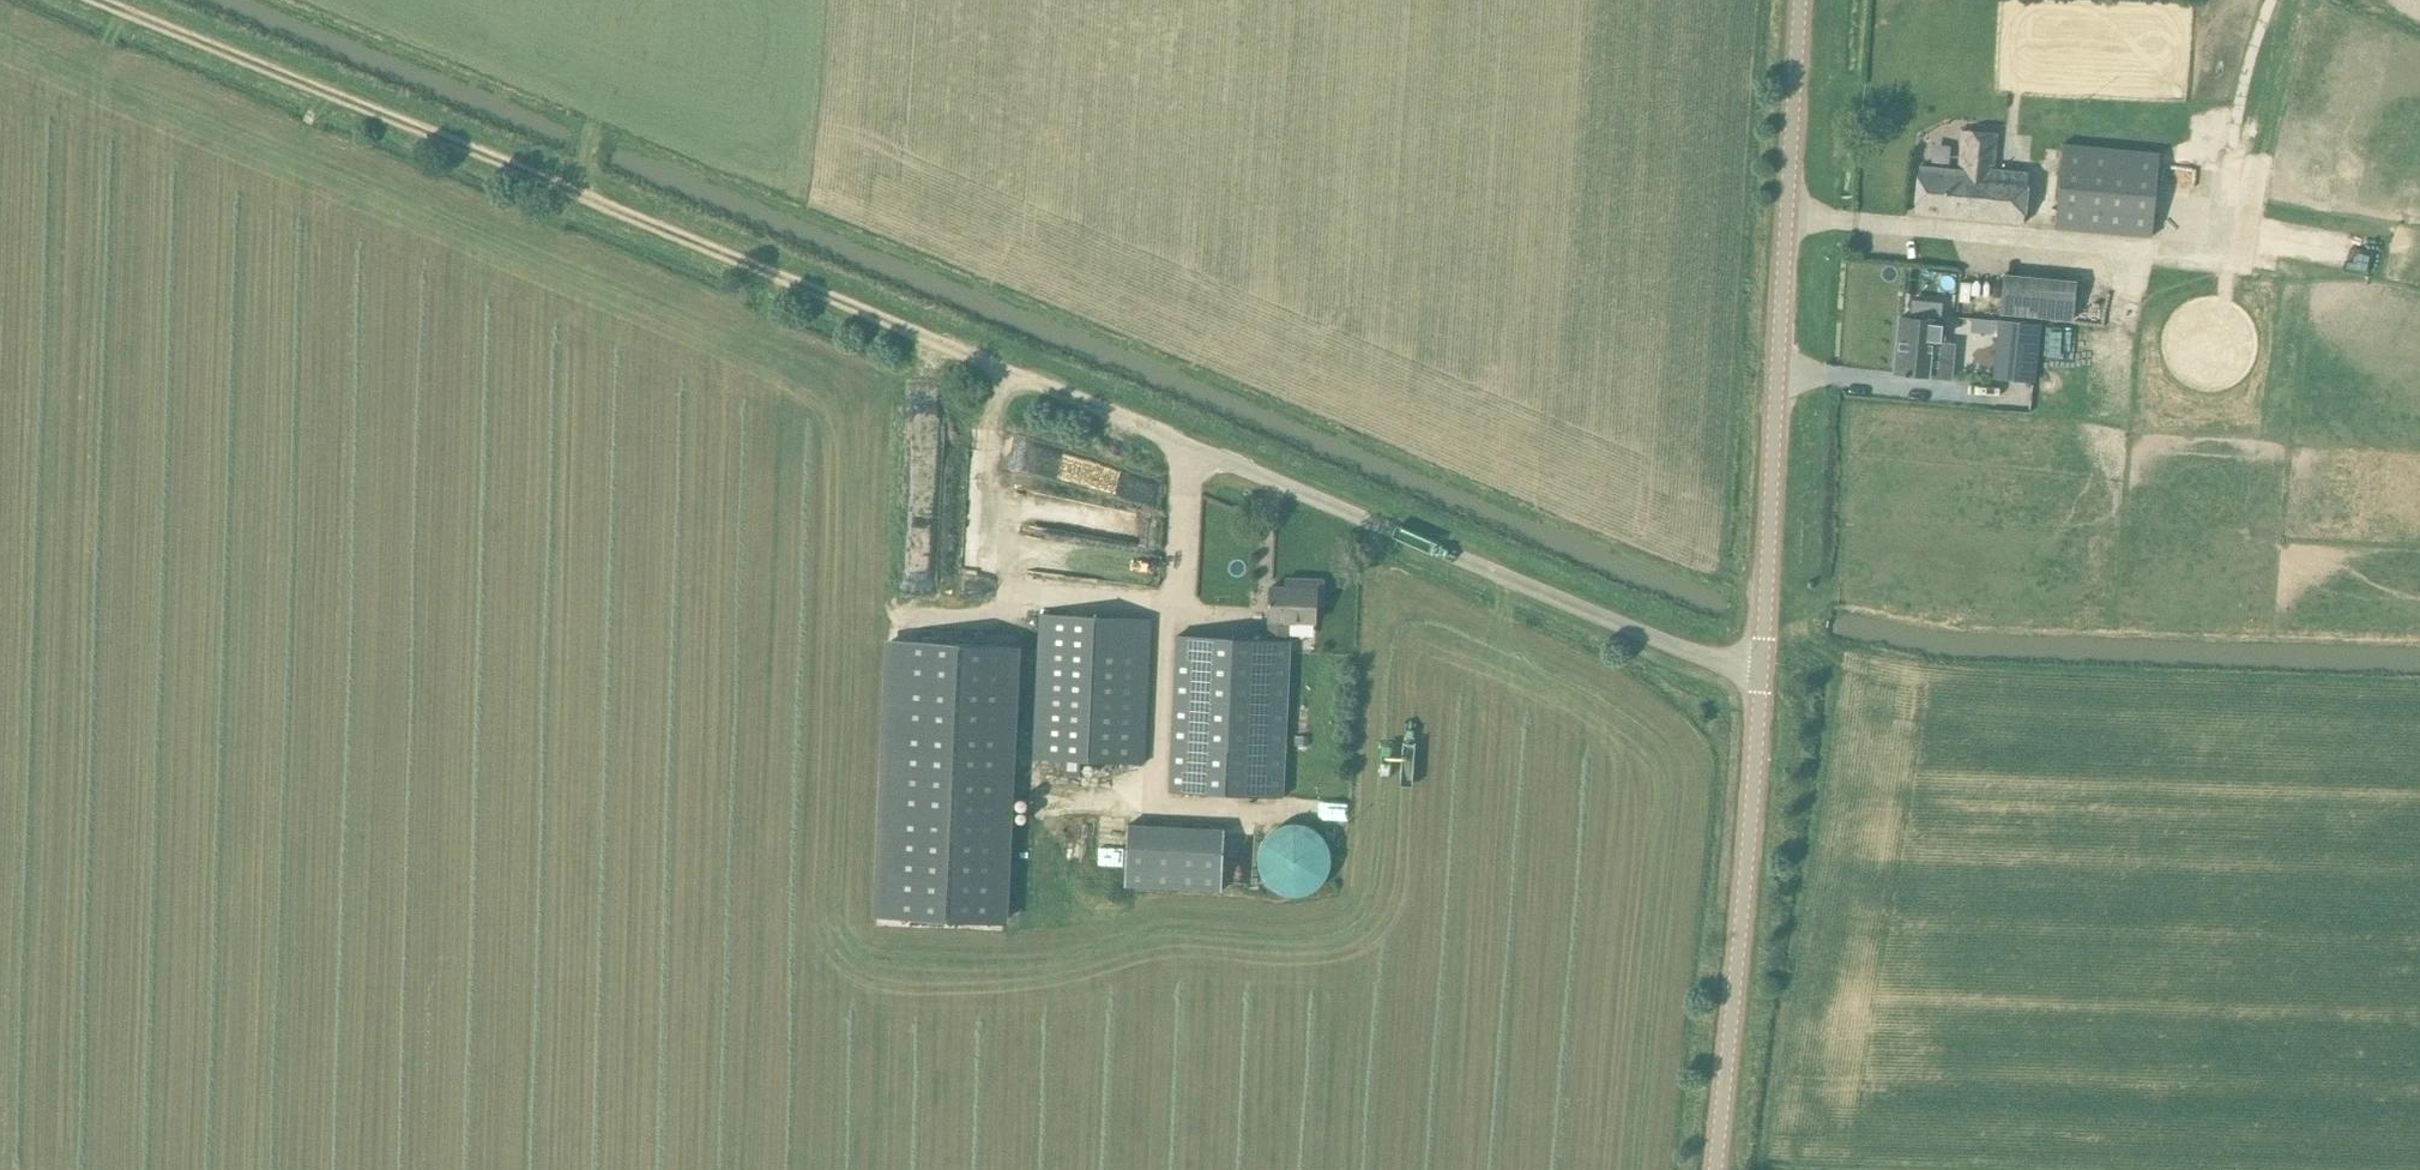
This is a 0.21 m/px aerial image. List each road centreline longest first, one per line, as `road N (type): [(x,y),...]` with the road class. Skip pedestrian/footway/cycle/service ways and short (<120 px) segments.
road 1 (track): [(87,0),(1120,418)]
road 2 (unclassified): [(1759,677),(1120,418)]
road 3 (unclassified): [(1759,677),(1803,0)]
road 4 (unclassified): [(1714,1169),(1759,677)]

